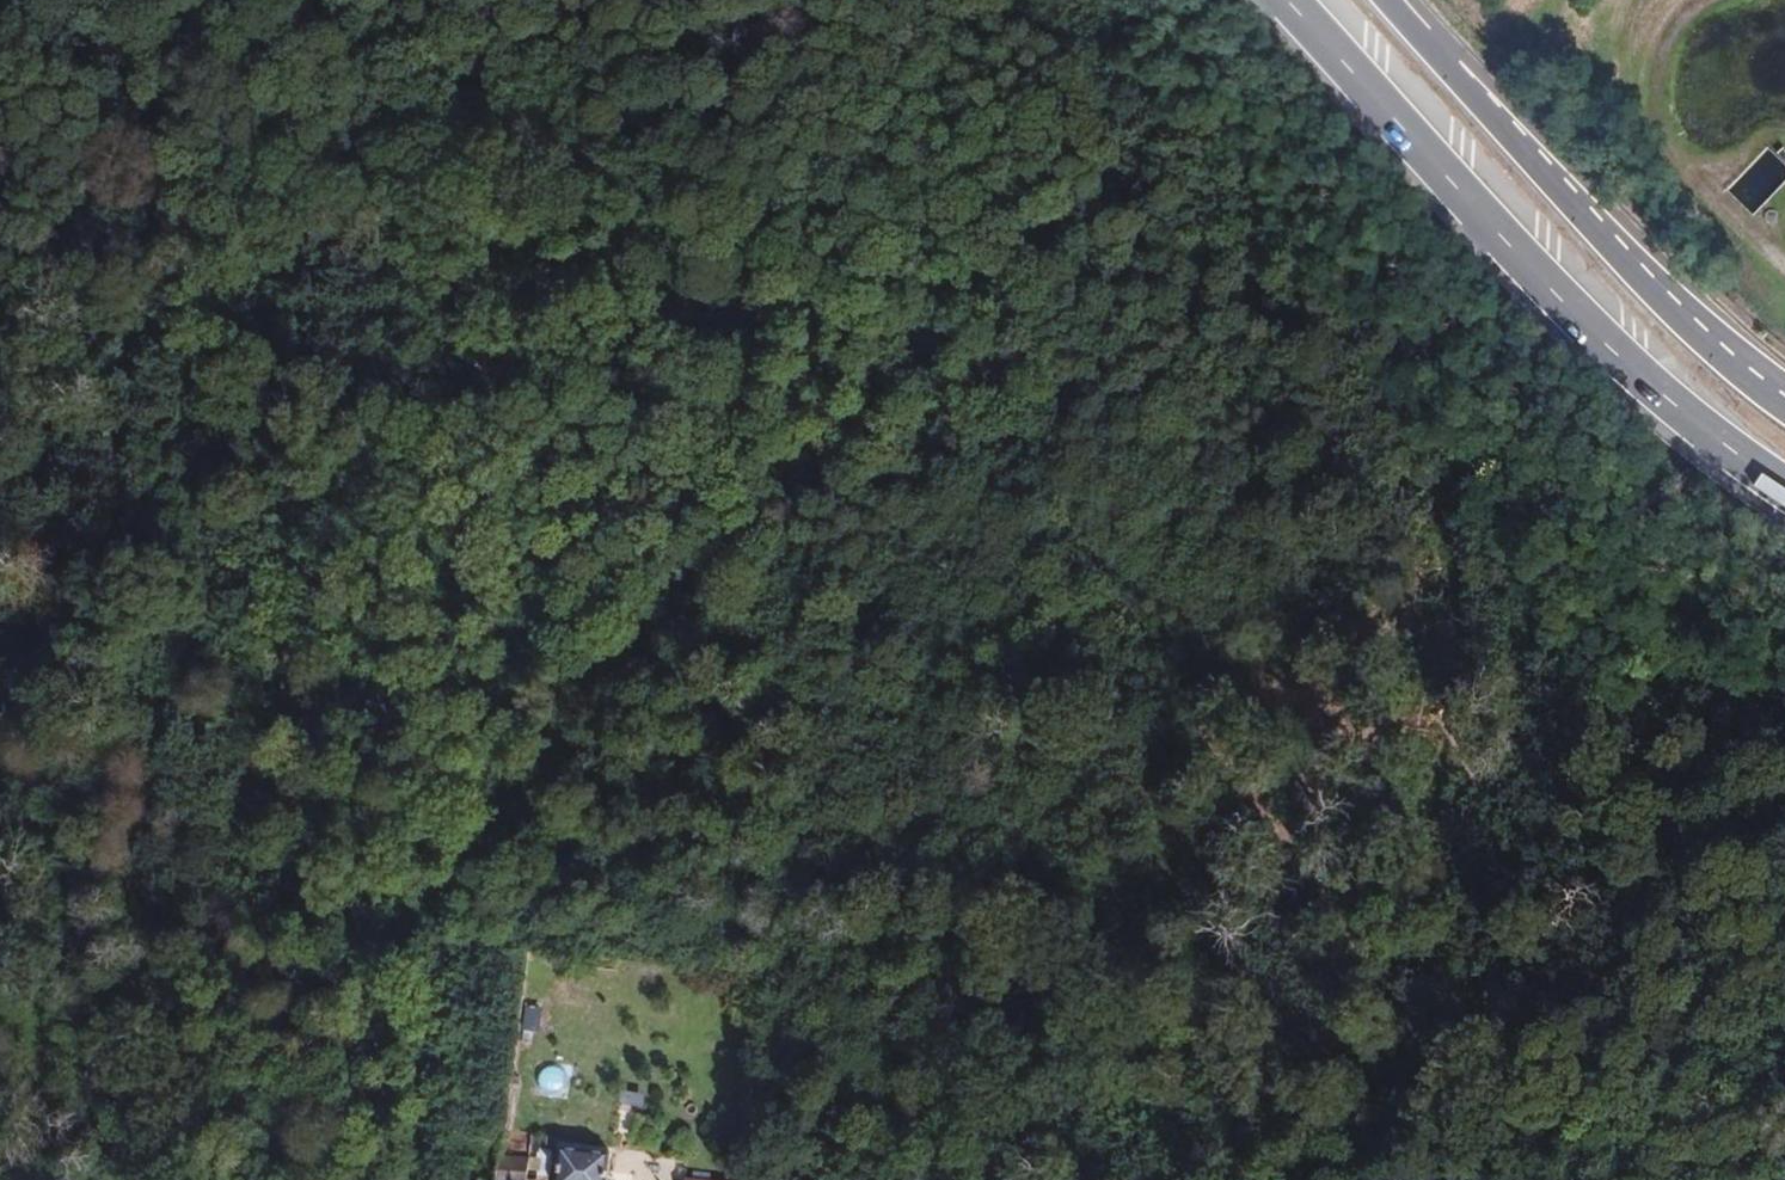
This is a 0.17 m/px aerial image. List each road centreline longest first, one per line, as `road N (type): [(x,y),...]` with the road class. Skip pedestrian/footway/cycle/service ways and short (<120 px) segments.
road 1 (motorway): [(1285,0),(1571,315),(1728,454),(1784,491)]
road 2 (motorway): [(1784,410),(1662,311),(1385,0)]
road 3 (track): [(181,1179),(137,1060),(72,944),(0,886)]

